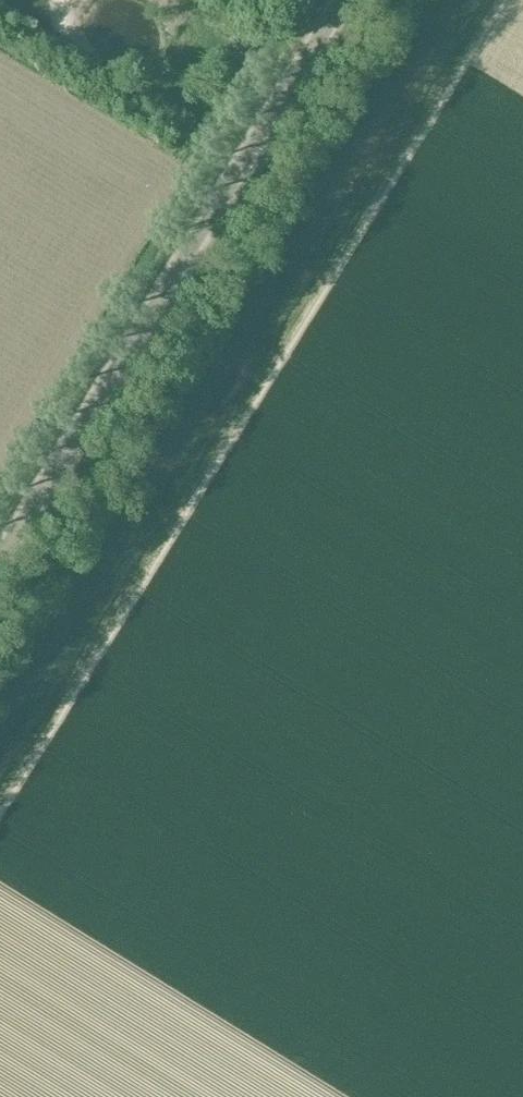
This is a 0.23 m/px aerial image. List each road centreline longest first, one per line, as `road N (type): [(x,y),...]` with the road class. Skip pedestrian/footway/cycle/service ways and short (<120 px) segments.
road 1 (unclassified): [(0,561),(344,0)]

